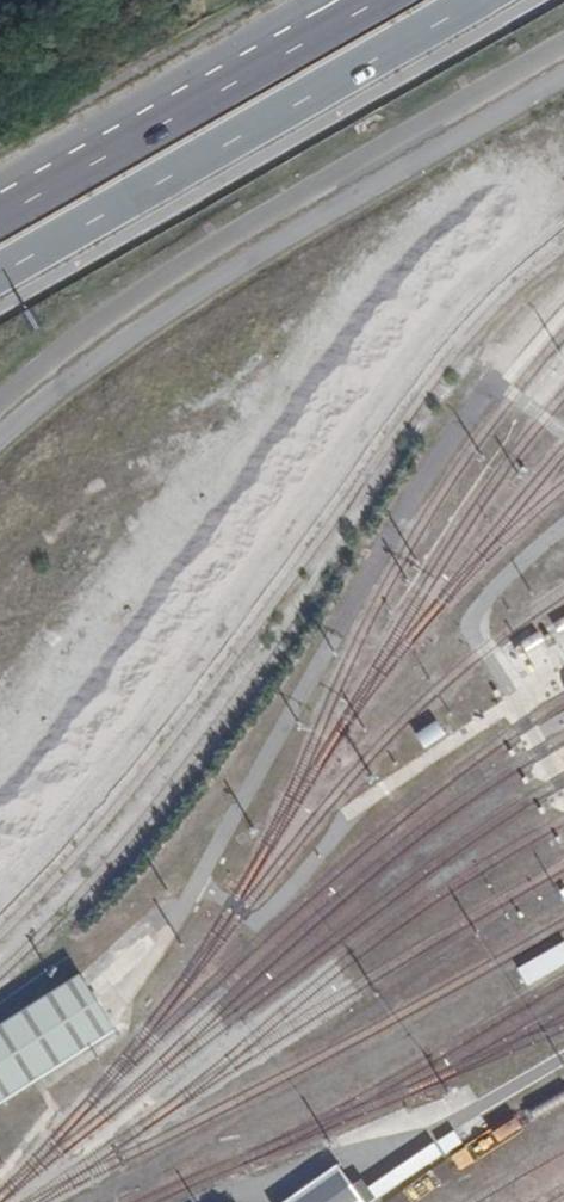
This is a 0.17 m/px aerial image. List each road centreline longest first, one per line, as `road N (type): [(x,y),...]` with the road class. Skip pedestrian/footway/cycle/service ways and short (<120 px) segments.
road 1 (primary): [(0,271),(470,0)]
road 2 (primary): [(366,0),(156,119)]
road 3 (primary): [(310,0),(156,119)]
road 4 (primary): [(156,119),(0,209)]

